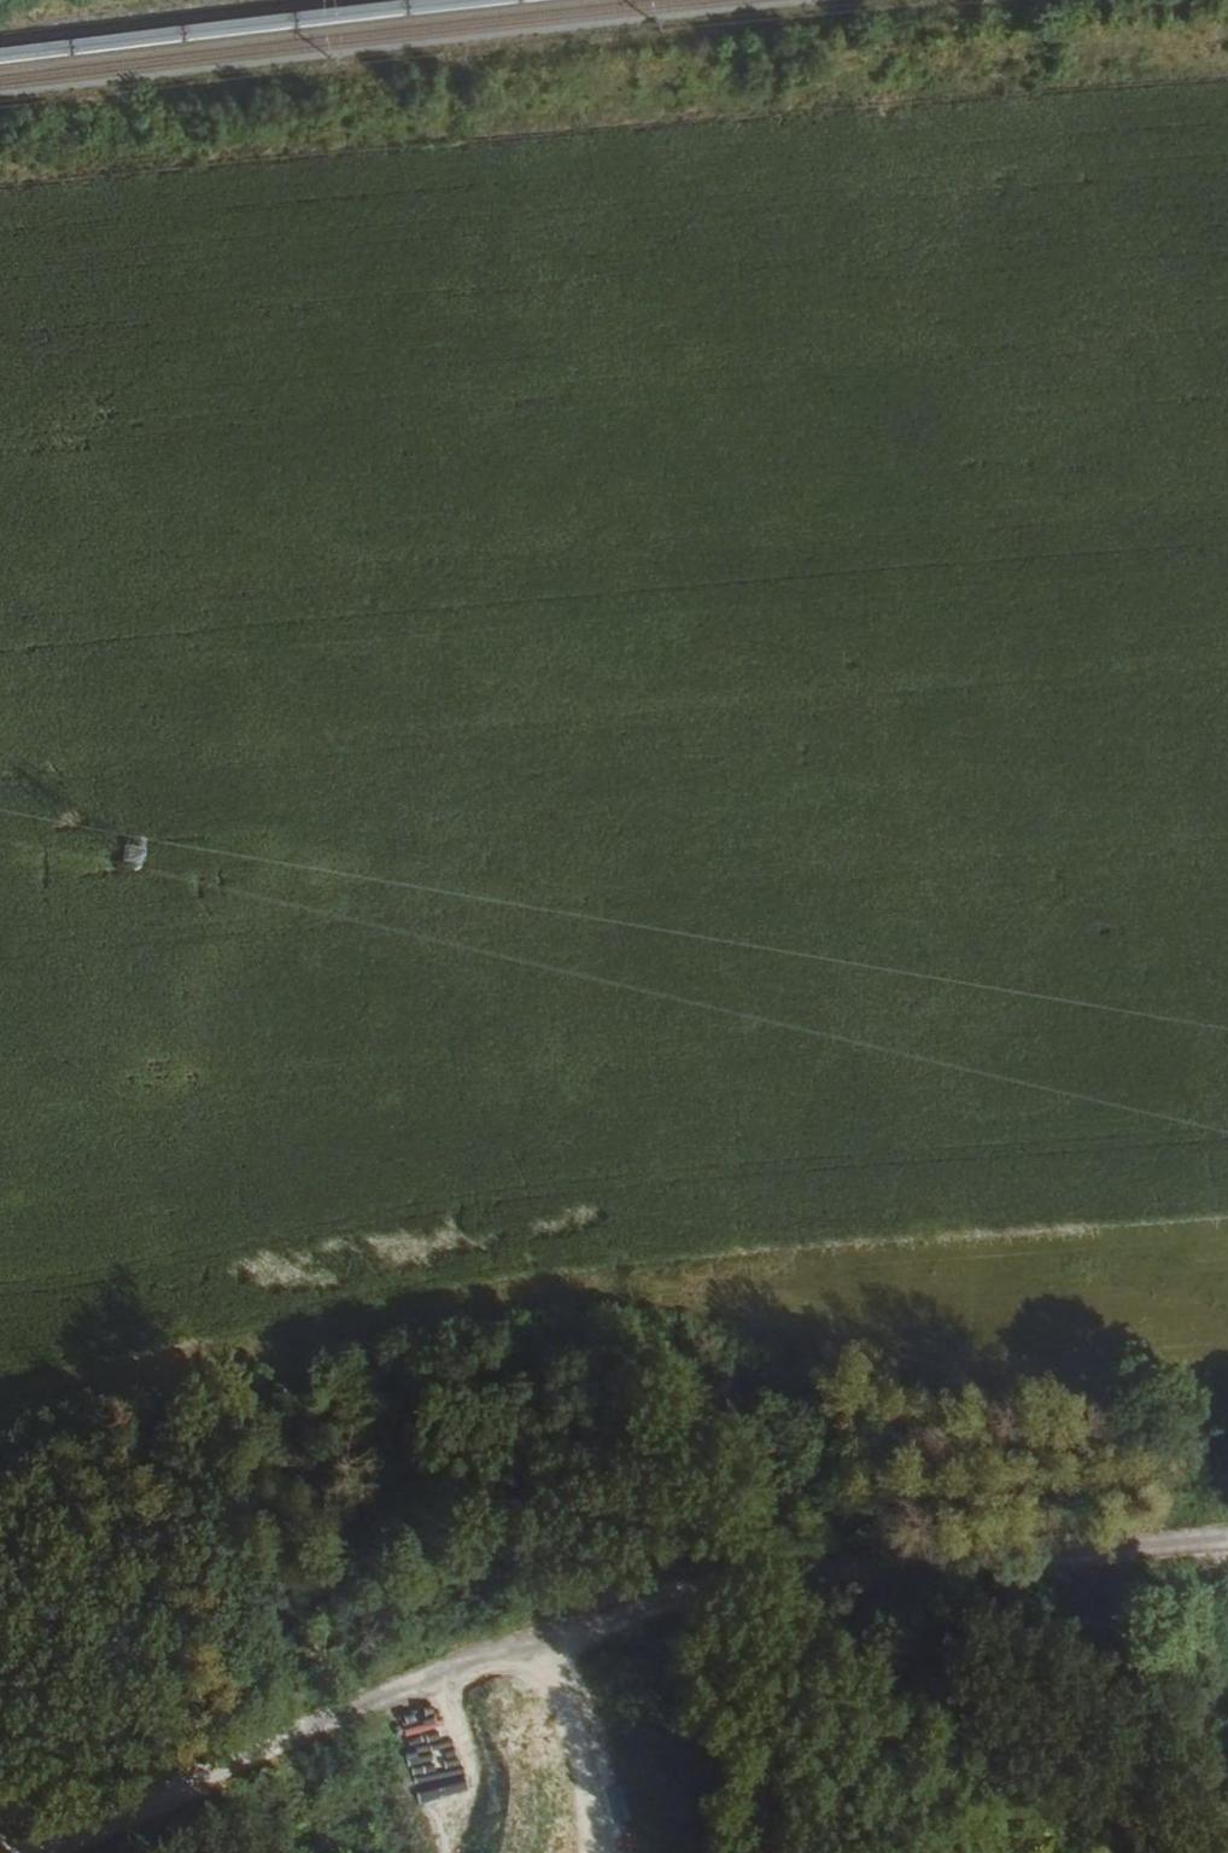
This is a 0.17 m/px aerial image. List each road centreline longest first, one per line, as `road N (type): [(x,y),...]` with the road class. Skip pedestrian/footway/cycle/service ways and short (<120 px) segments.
road 1 (track): [(1227,1528),(707,1575),(556,1621),(277,1738),(58,1852)]

